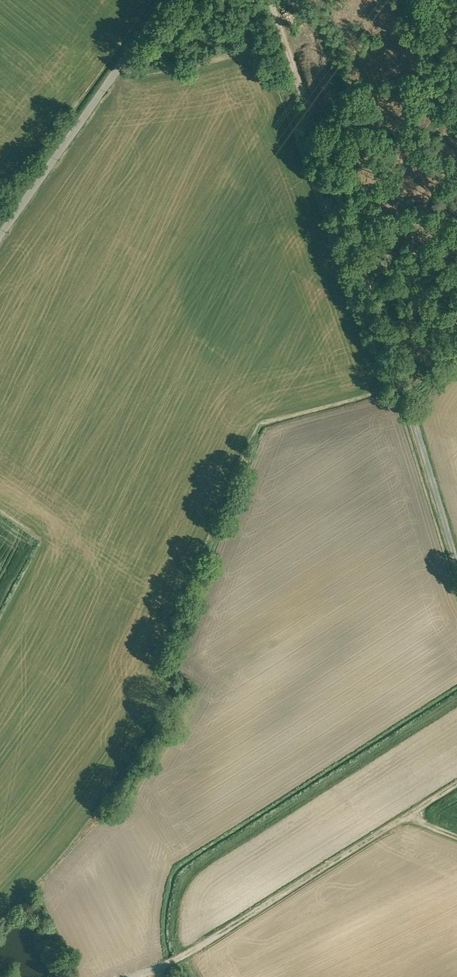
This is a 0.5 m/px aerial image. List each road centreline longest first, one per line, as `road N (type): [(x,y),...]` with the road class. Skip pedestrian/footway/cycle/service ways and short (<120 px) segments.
road 1 (track): [(456,588),(401,396),(247,0)]
road 2 (track): [(416,820),(141,976)]
road 3 (unclassified): [(169,0),(0,237)]

